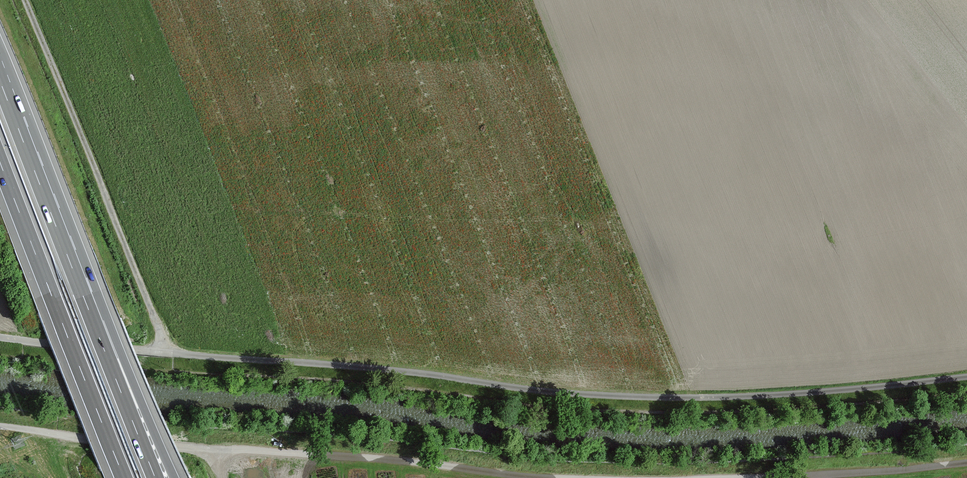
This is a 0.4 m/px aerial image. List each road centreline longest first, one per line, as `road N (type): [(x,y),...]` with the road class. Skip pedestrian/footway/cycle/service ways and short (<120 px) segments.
road 1 (unclassified): [(165,353),(615,396),(758,396),(966,377)]
road 2 (track): [(567,477),(0,427)]
road 3 (unclassified): [(165,353),(25,0)]
road 4 (motorway): [(0,162),(125,477)]
road 5 (motorway): [(96,322),(0,80)]
road 6 (motorway): [(175,477),(96,322)]
road 7 (motorway): [(156,477),(96,322)]
road 8 (unclassified): [(0,338),(165,353)]
road 9 (track): [(966,461),(805,477)]

